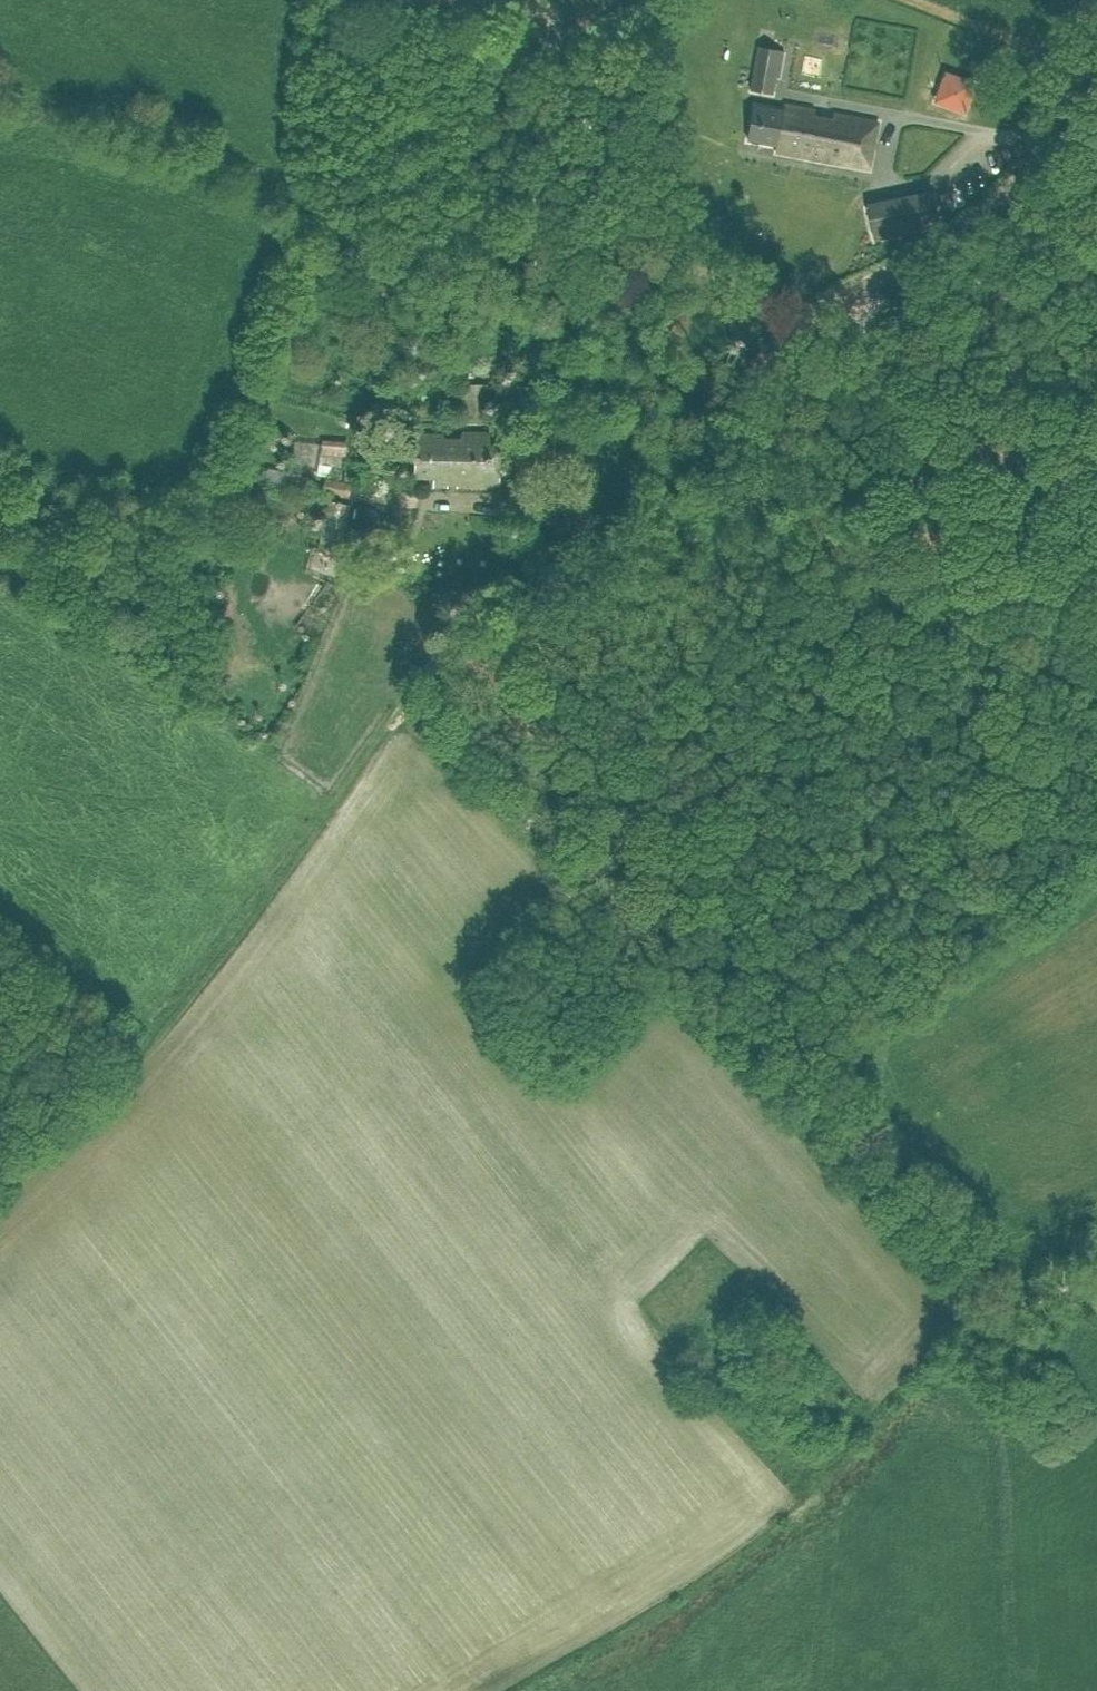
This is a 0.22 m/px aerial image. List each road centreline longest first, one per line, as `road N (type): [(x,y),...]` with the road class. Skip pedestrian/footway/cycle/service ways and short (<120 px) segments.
road 1 (track): [(1096,36),(1001,197),(923,253),(818,301),(778,331),(666,502),(582,559)]

